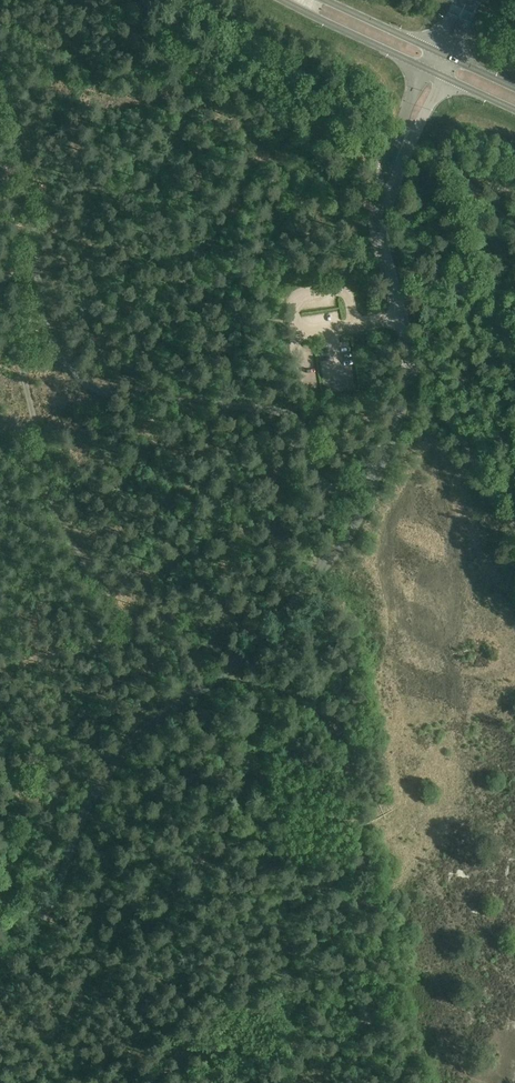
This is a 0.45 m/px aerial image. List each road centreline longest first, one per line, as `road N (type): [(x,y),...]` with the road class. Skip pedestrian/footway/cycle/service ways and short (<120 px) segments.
road 1 (unclassified): [(314,482),(304,435),(284,414),(102,391),(58,355),(40,301),(31,213),(0,76)]
road 2 (track): [(327,1082),(326,1060),(369,1010),(382,974),(344,740),(289,690),(224,674)]
road 3 (unclassified): [(0,284),(57,515),(149,675),(165,689),(191,694)]
road 4 (unclassified): [(372,478),(409,370),(376,225),(400,151)]
road 5 (unclassified): [(0,953),(50,910),(86,810),(113,761),(191,694)]
road 6 (track): [(514,529),(410,358)]
road 7 (unclassified): [(191,694),(238,662),(323,564)]
road 8 (primary): [(283,0),(425,68)]

